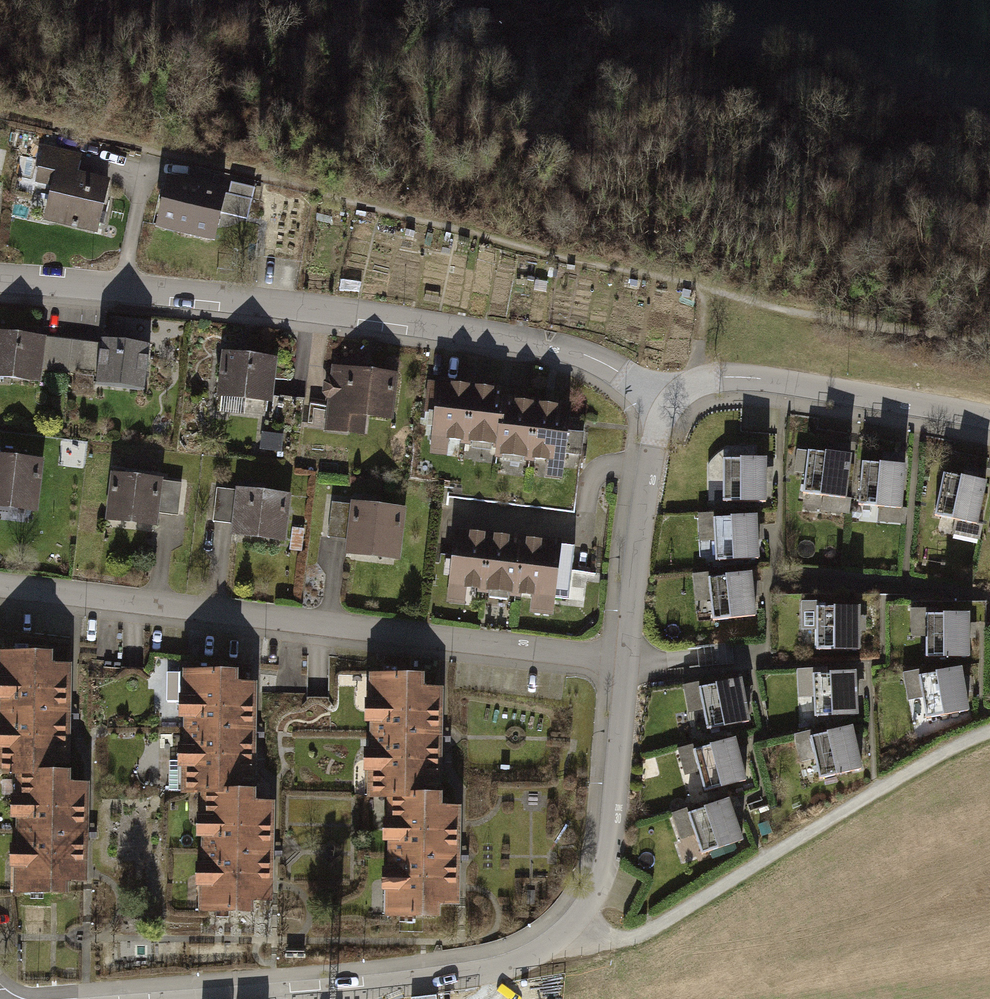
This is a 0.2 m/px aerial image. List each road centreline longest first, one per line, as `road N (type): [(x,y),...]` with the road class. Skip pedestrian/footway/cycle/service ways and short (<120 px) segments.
road 1 (residential): [(668,398),(602,361),(525,338),(232,296),(0,279)]
road 2 (residential): [(209,998),(493,969),(524,961),(567,933),(609,855),(628,659)]
road 3 (residential): [(0,587),(628,659)]
road 4 (track): [(567,933),(593,940),(642,929),(945,746),(989,728)]
road 5 (residential): [(668,398),(698,381),(782,380),(989,418)]
road 6 (residential): [(628,659),(657,422),(668,398)]

